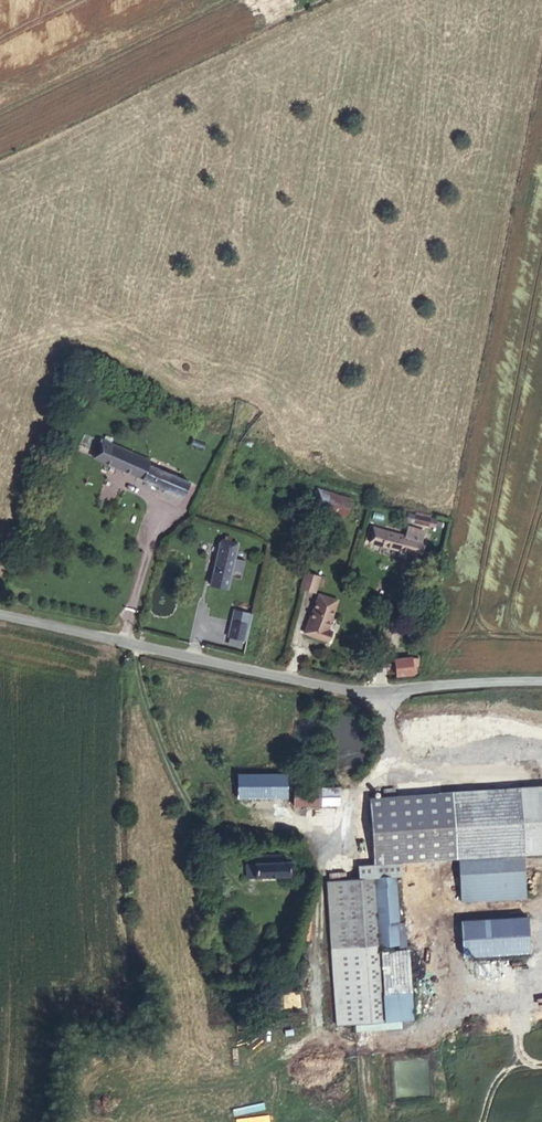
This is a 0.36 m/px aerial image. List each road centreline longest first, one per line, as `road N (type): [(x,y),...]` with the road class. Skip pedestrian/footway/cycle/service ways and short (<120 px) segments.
road 1 (unclassified): [(0,614),(351,690),(541,682)]

